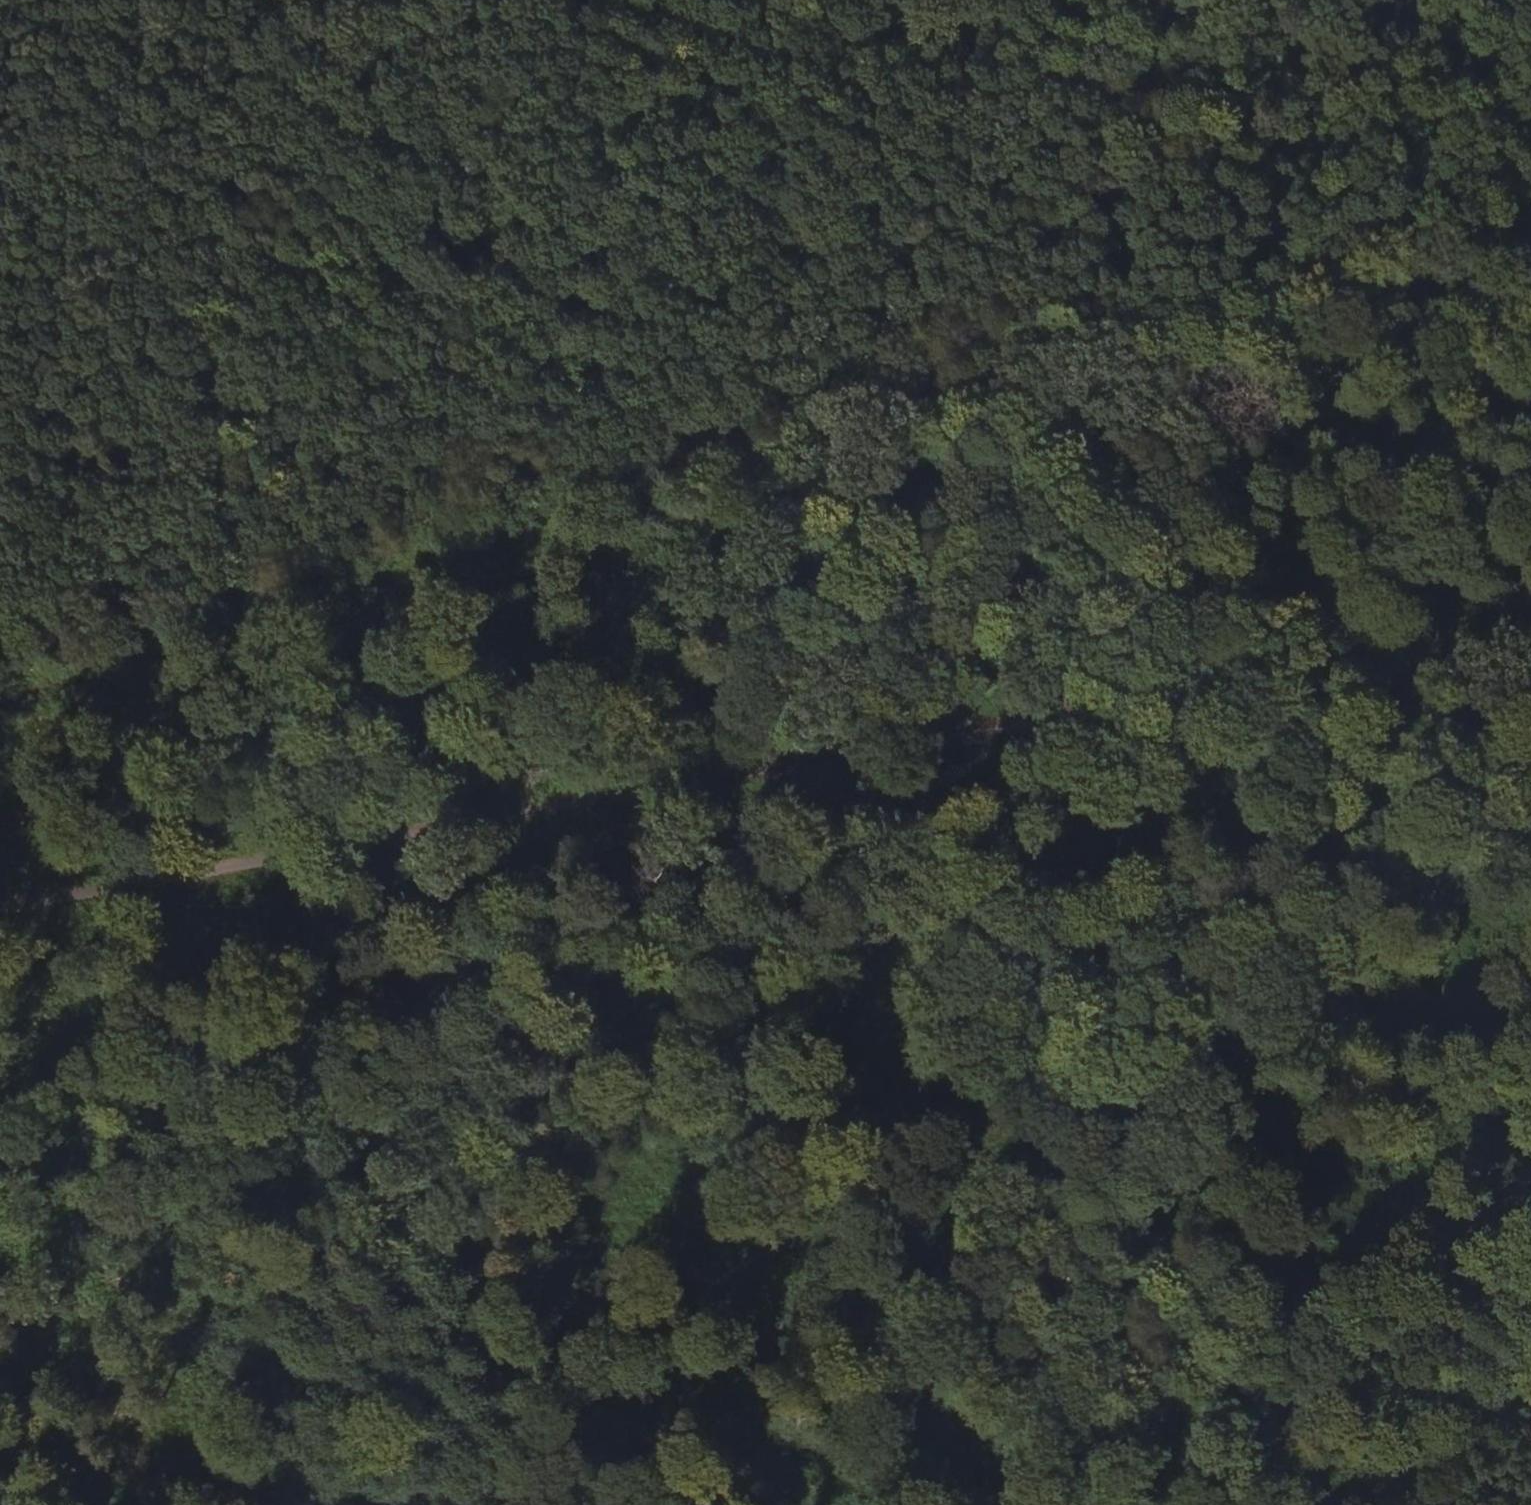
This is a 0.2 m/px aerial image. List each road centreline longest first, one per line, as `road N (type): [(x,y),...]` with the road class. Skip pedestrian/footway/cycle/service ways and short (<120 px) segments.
road 1 (track): [(0,903),(1530,634)]
road 2 (track): [(1332,1504),(1530,1390)]

